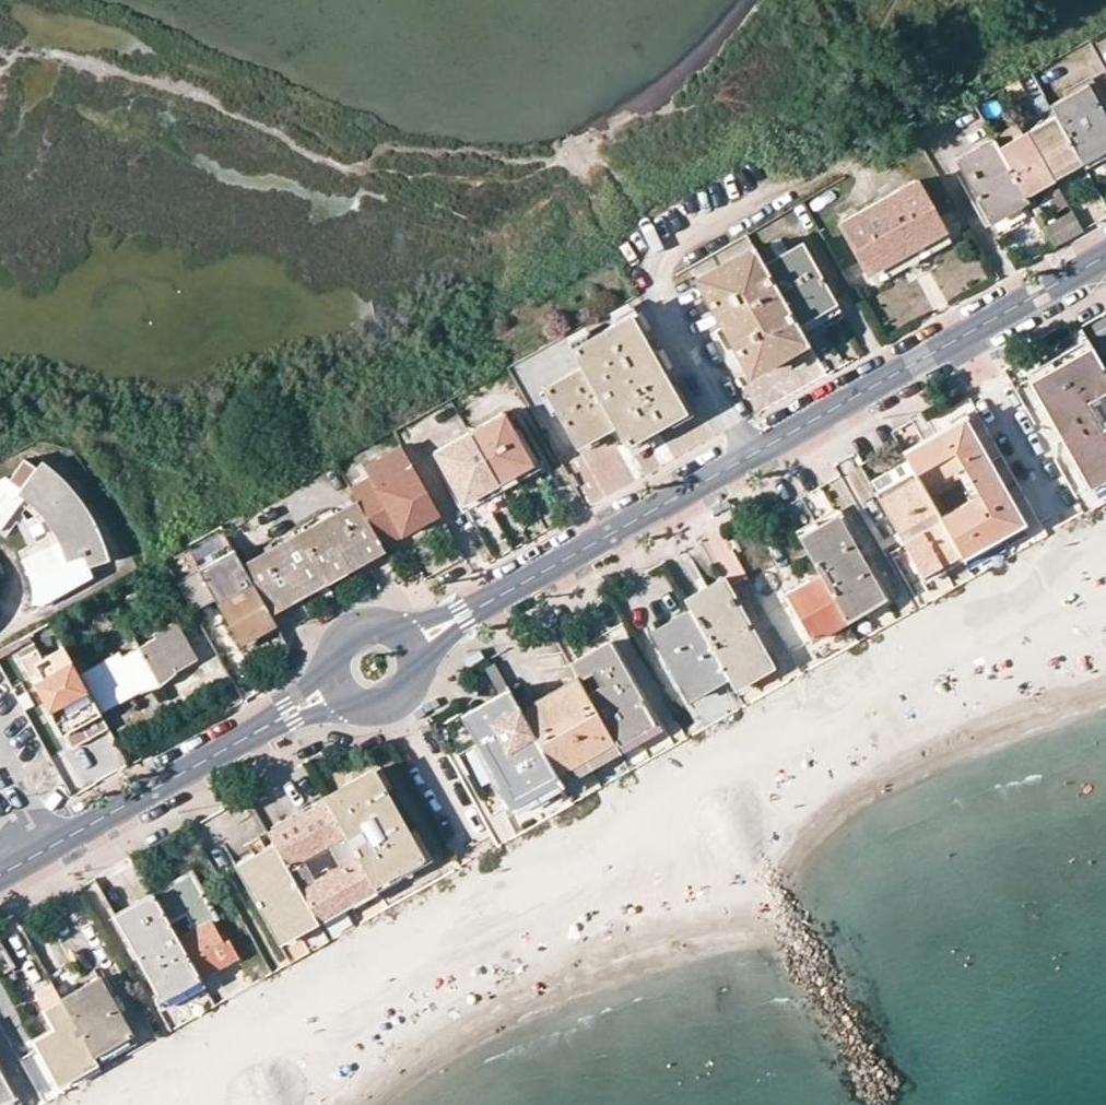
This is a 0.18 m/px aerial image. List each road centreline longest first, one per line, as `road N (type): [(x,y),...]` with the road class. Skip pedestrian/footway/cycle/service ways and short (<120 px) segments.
road 1 (tertiary): [(412,647),(1105,257)]
road 2 (tertiary): [(59,841),(334,692)]
road 3 (tertiary): [(412,647),(381,624),(344,633),(327,667),(334,692)]
road 4 (tertiary): [(334,692),(354,710),(393,708),(416,681),(412,647)]
road 5 (residential): [(59,841),(0,735)]

